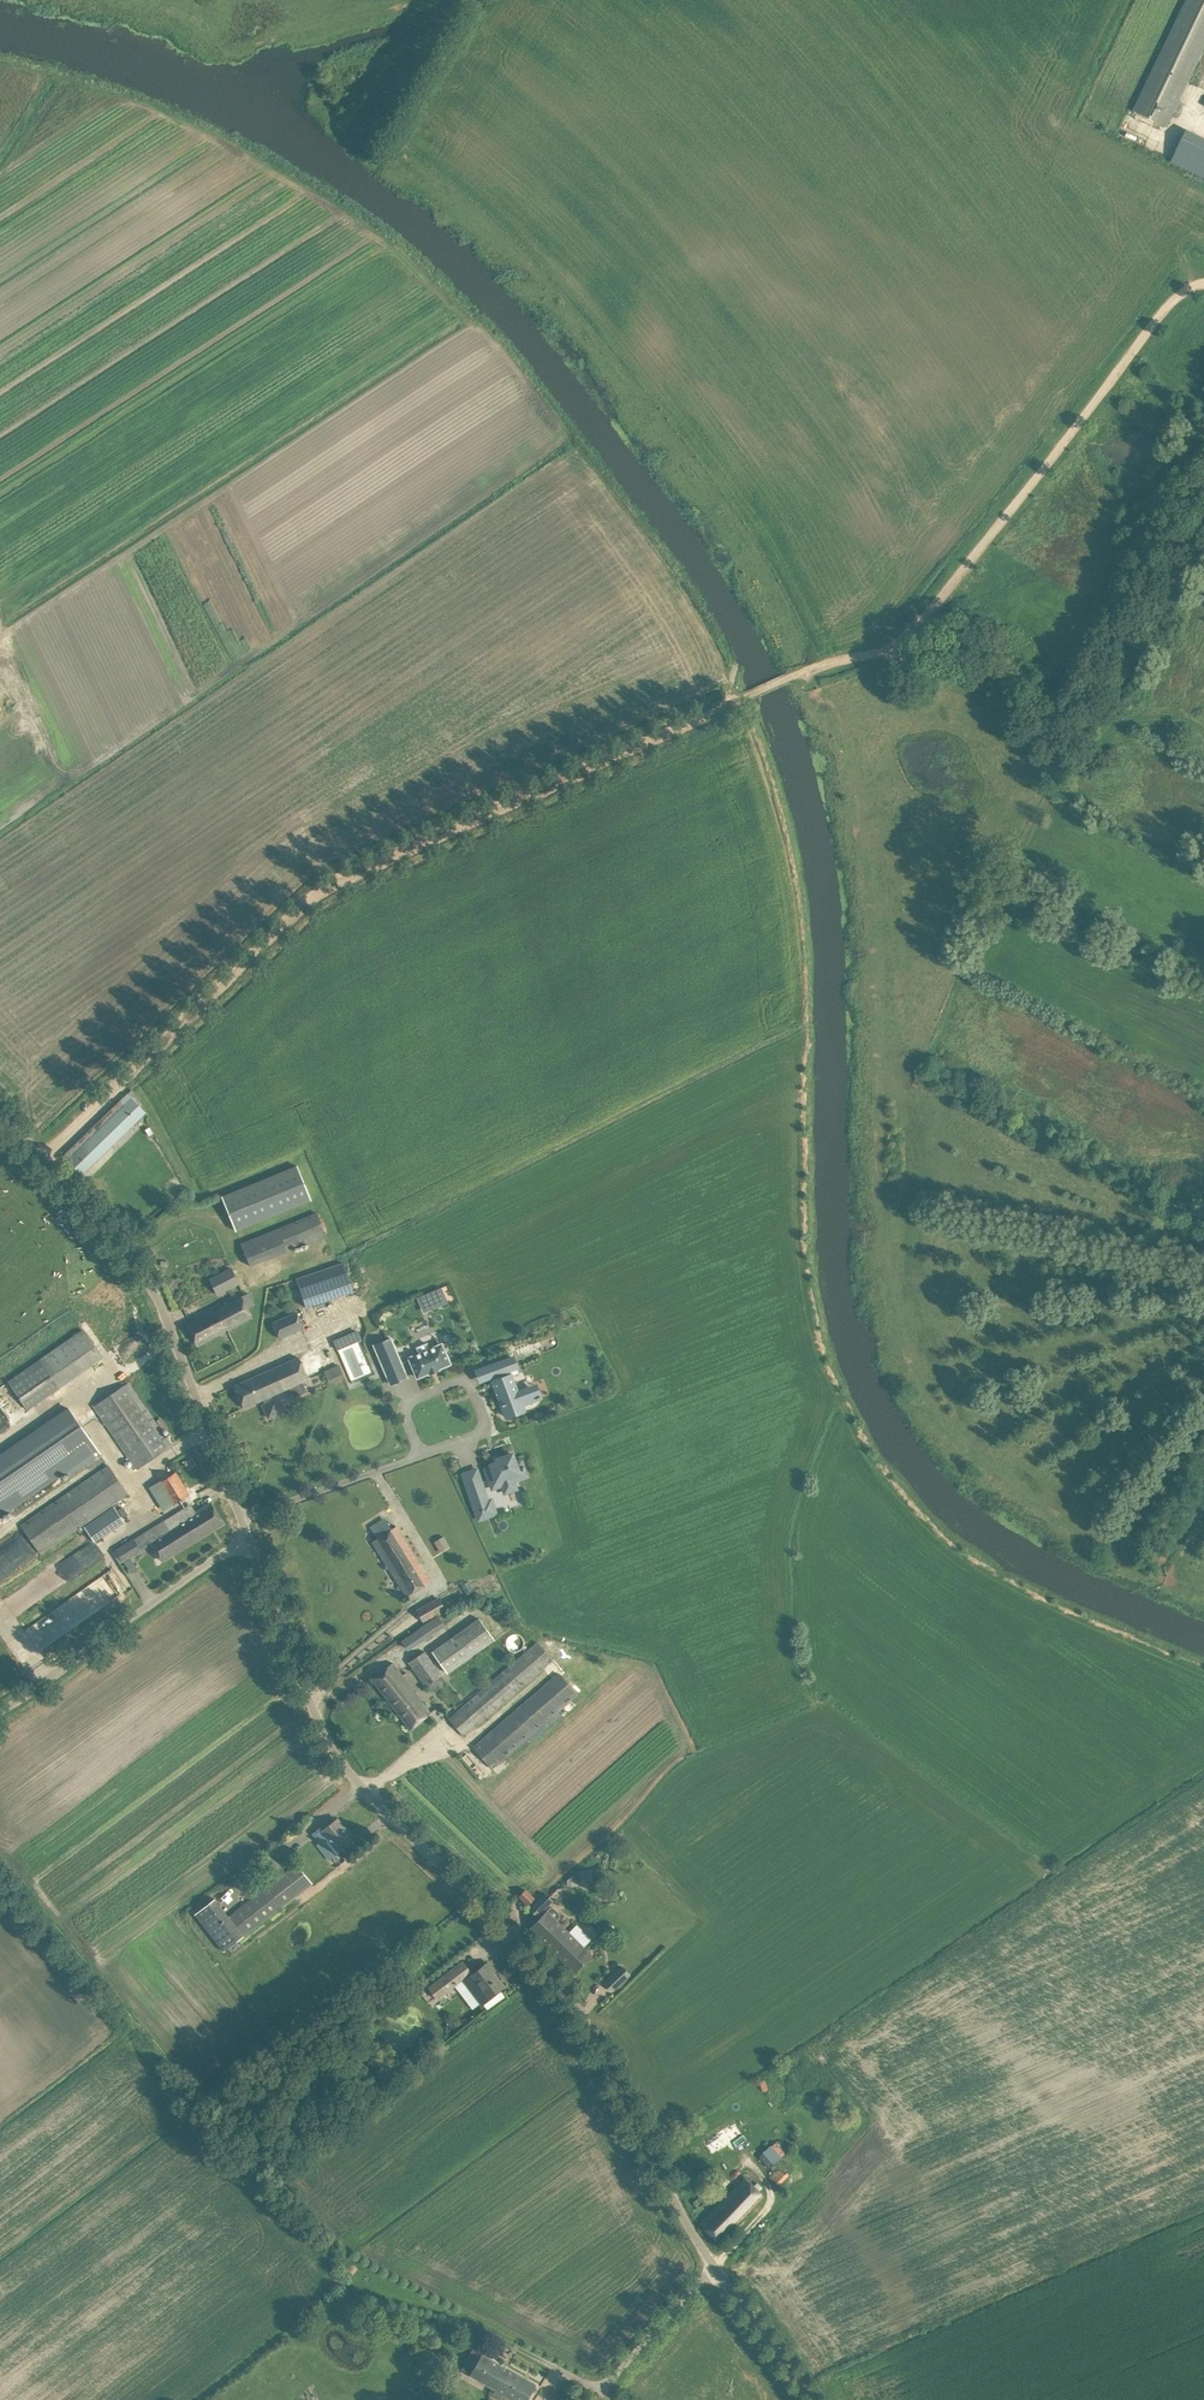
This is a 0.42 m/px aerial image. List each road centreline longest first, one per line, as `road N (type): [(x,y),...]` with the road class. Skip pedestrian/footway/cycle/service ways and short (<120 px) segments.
road 1 (track): [(787,680),(315,895),(45,1156)]
road 2 (unclassified): [(715,2267),(562,1973),(379,1803),(326,1739),(294,1670),(255,1531)]
road 3 (track): [(1203,288),(1147,342),(917,632),(859,655)]
road 4 (unclassified): [(247,1513),(156,1289),(0,1110)]
road 5 (unclassified): [(0,1714),(255,1531)]
road 6 (residential): [(420,1453),(489,1430),(469,1379),(414,1402),(408,1413)]
road 7 (residential): [(247,1513),(420,1453)]
road 8 (residential): [(603,2390),(715,2267)]
road 9 (unclassified): [(813,2399),(715,2267)]

